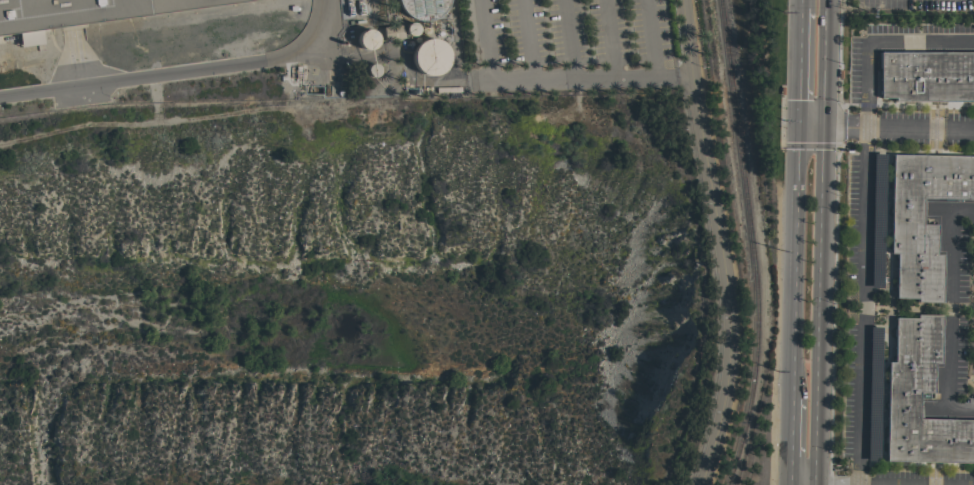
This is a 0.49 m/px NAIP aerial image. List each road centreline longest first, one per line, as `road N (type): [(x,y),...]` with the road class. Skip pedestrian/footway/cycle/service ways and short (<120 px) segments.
road 1 (primary): [(818,484),(828,0)]
road 2 (primary): [(797,125),(792,397)]

